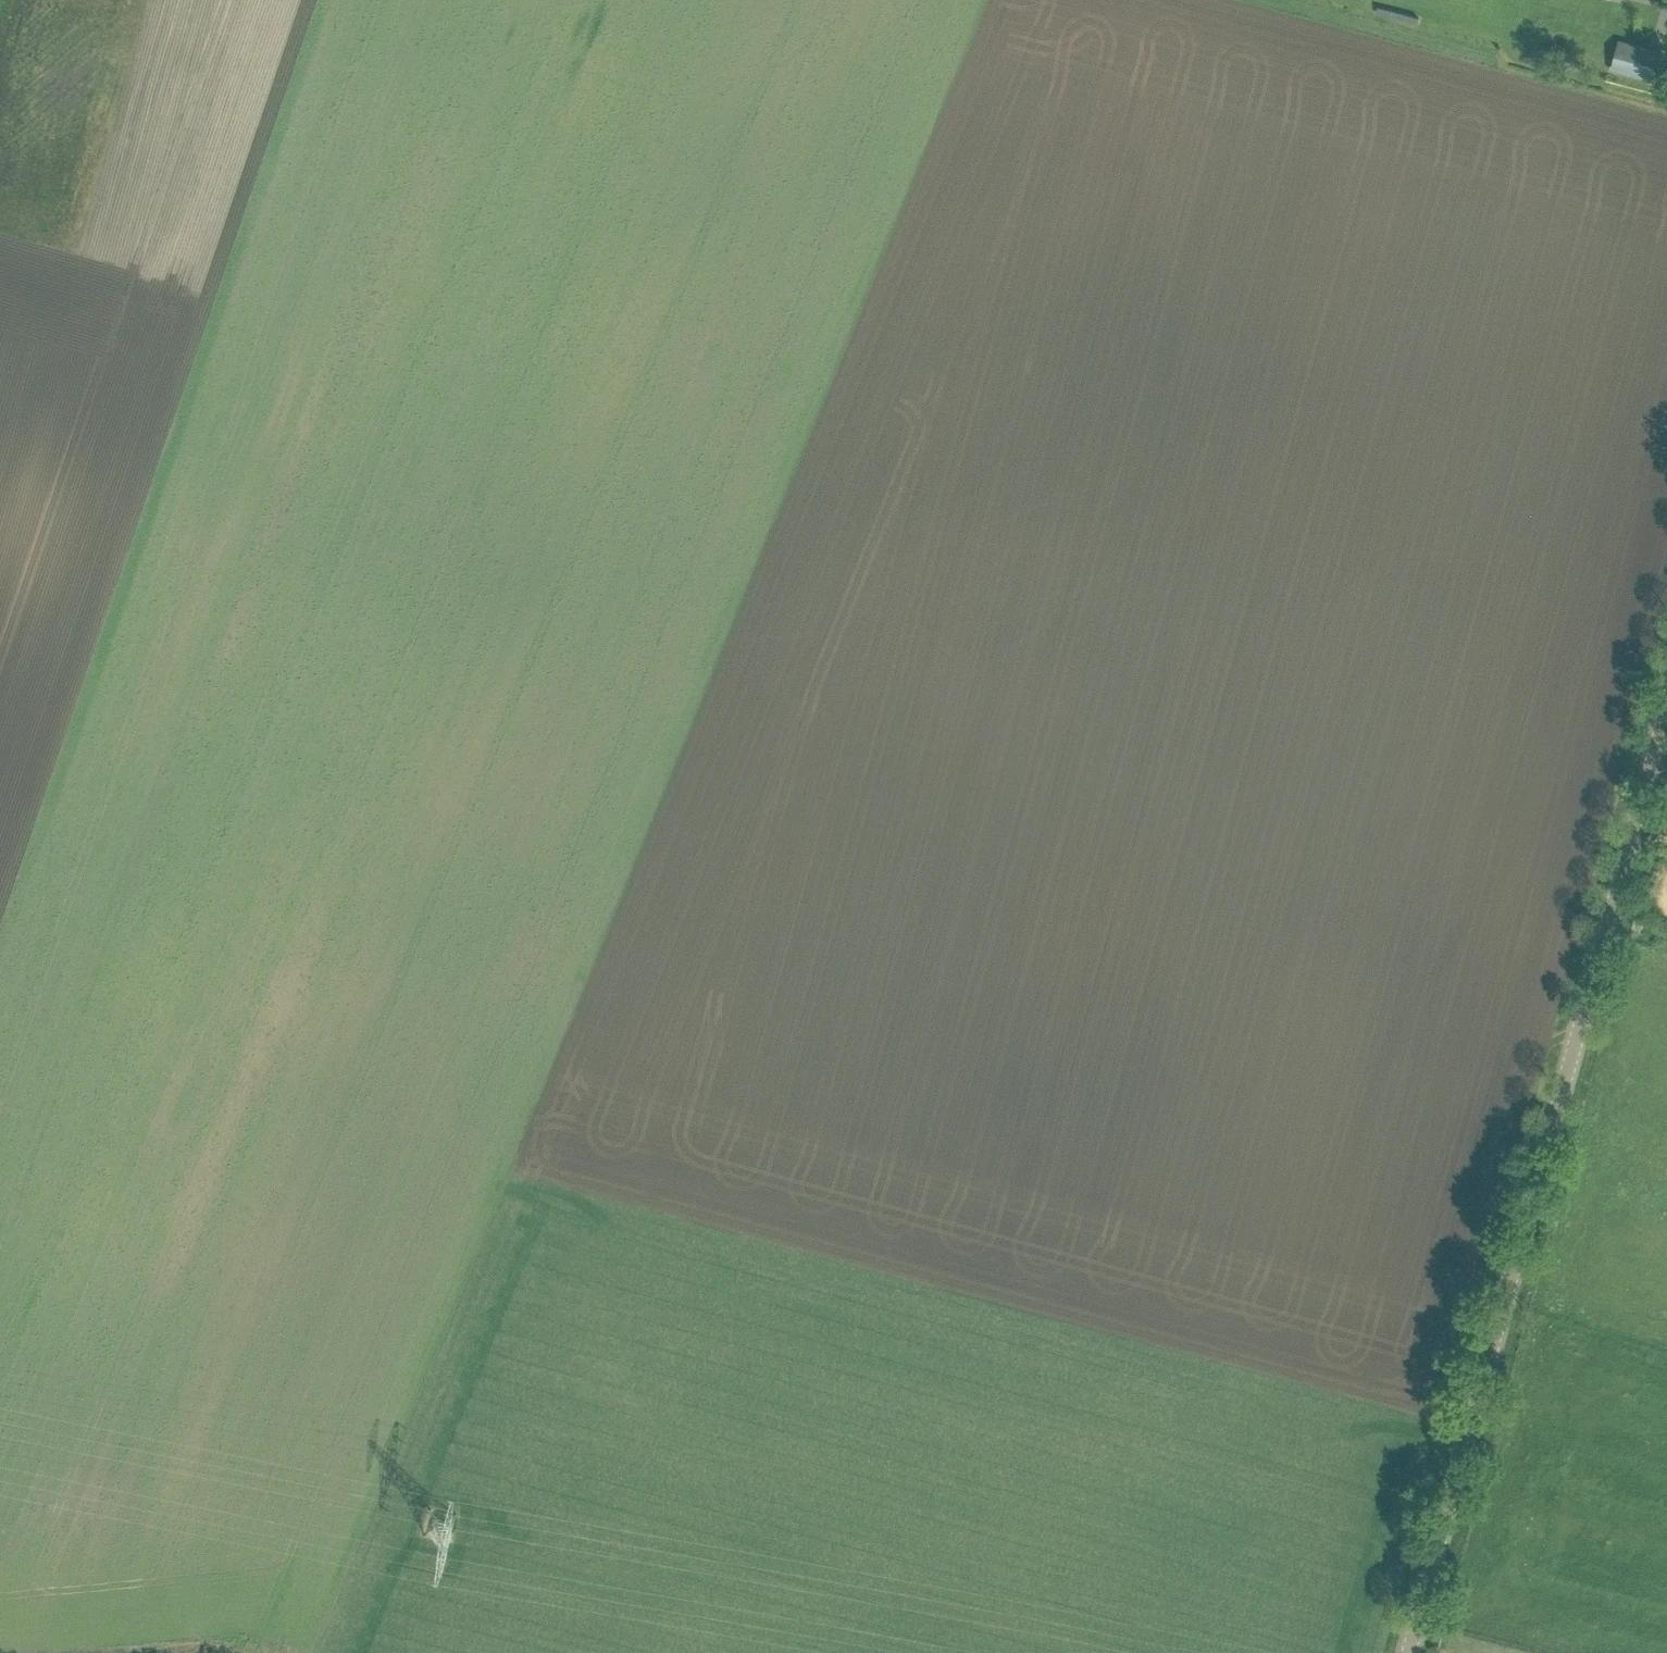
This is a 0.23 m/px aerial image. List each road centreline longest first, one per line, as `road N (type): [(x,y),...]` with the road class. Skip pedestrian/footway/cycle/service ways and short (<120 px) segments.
road 1 (tertiary): [(1408,1652),(1666,705)]

